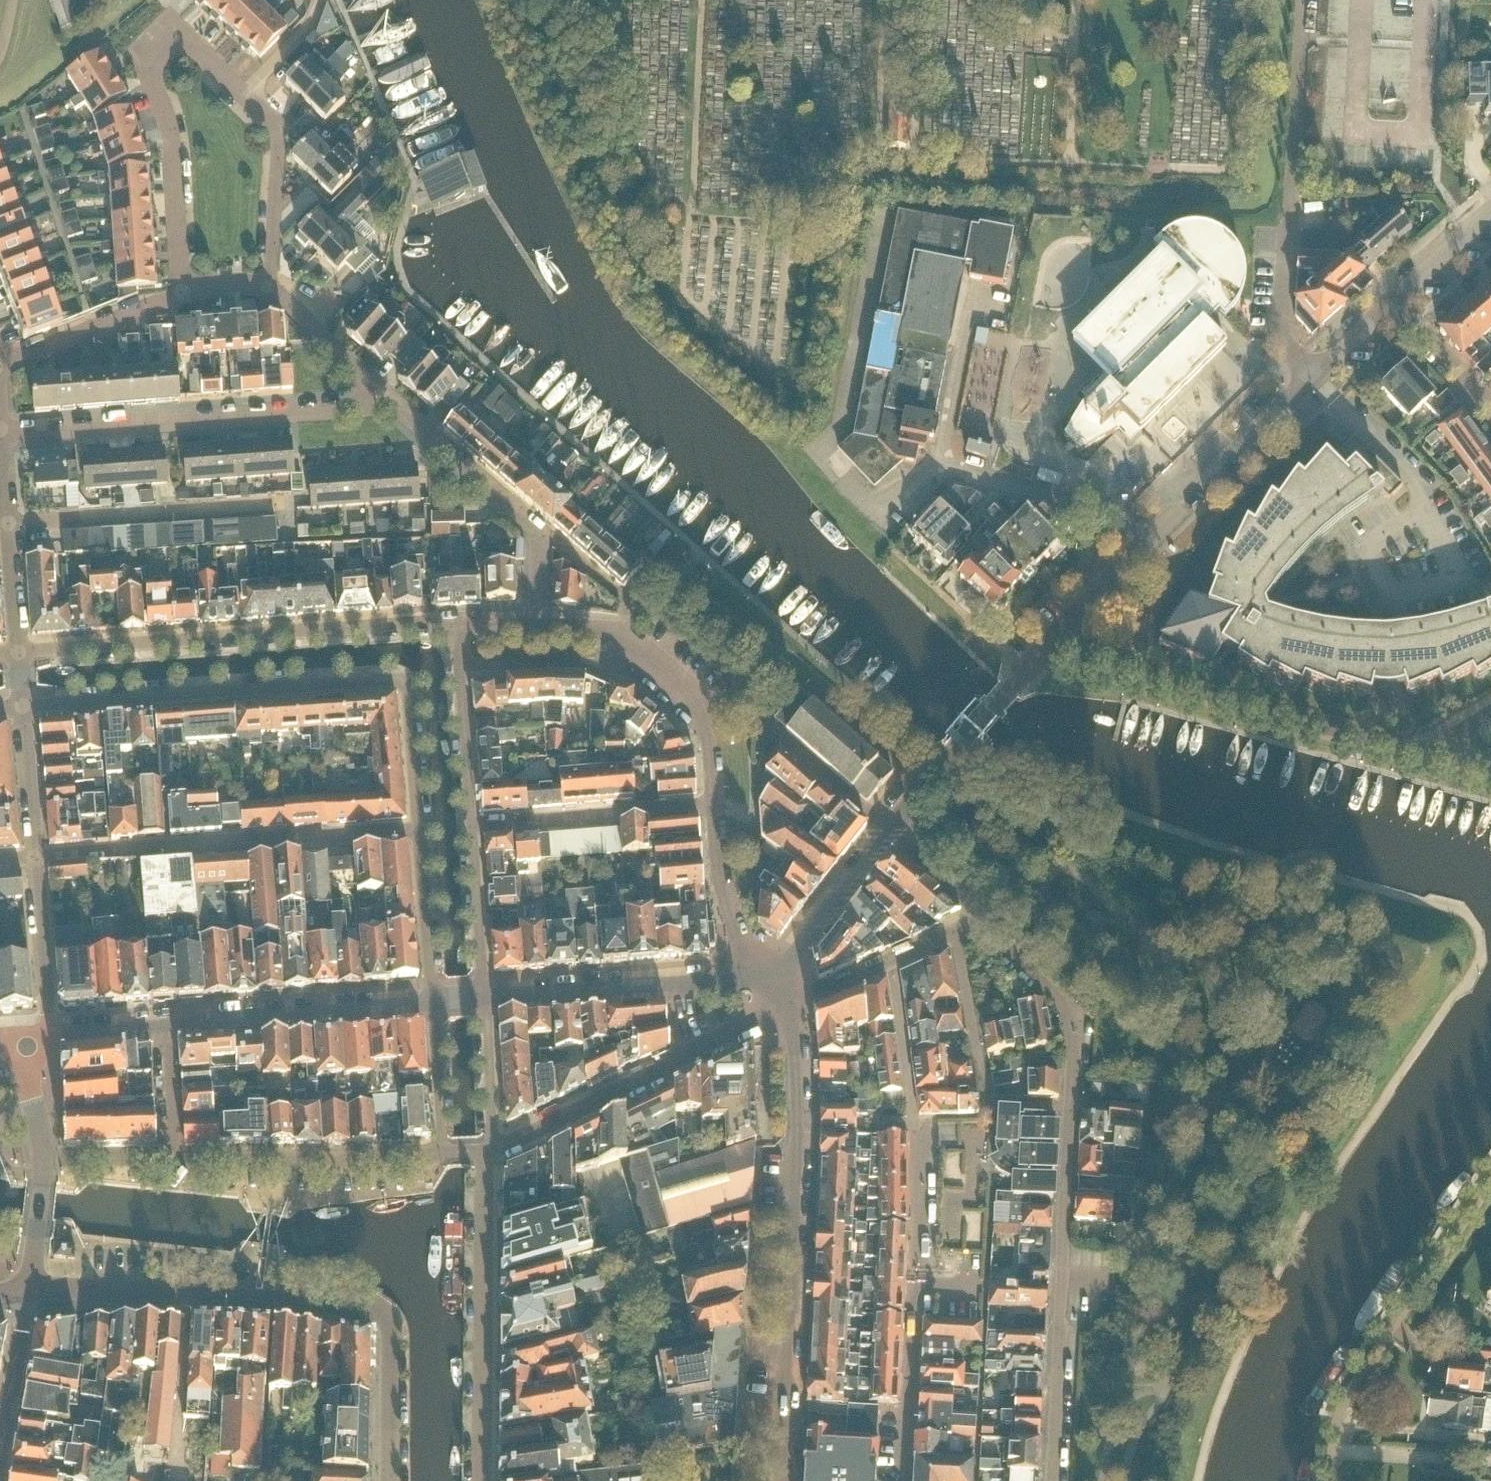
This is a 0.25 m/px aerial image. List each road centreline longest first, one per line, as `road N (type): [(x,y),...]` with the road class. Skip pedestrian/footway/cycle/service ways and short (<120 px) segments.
road 1 (residential): [(25,709),(403,684),(410,697),(433,1004)]
road 2 (residential): [(266,289),(280,128),(177,29),(142,61),(173,147),(180,297)]
road 3 (residential): [(390,1480),(391,1337),(376,1311),(227,1295),(29,1290)]
road 4 (residential): [(779,1480),(797,1168),(795,1044),(786,1011)]
road 5 (unclassified): [(1490,766),(1047,647)]
road 6 (residential): [(453,624),(19,651)]
road 7 (residential): [(440,1154),(43,1158)]
road 8 (residential): [(1313,377),(1281,338),(1304,0)]
road 9 (residential): [(384,396),(357,408),(0,431)]
road 10 (residential): [(51,1037),(433,1004)]
road 11 (tertiary): [(1047,647),(1313,377)]
road 12 (residential): [(453,624),(486,999)]
road 13 (residential): [(1070,1108),(1050,1480)]
road 14 (residential): [(912,1117),(919,1229),(902,1480)]
road 15 (residential): [(482,1480),(489,1150)]
road 16 (residential): [(51,1037),(25,709)]
road 17 (residential): [(786,1011),(489,1150)]
road 18 (residential): [(537,627),(540,533),(384,396)]
road 19 (residential): [(486,999),(764,975)]
road 20 (residential): [(764,975),(742,945),(726,893),(701,709)]
road 21 (residential): [(954,933),(981,922),(1074,1013),(1070,1108)]
road 22 (residential): [(889,833),(1047,647)]
road 23 (residential): [(889,833),(740,702),(701,709)]
road 24 (residential): [(19,651),(0,431)]
road 25 (residential): [(701,709),(623,633),(537,627)]
road 26 (residential): [(0,367),(180,297)]
road 27 (residential): [(764,975),(800,949),(889,833)]
road 28 (residential): [(29,1290),(0,1467)]
road 29 (residential): [(954,933),(987,1104)]
road 30 (residential): [(384,396),(266,289)]
road 31 (residential): [(912,1117),(892,964)]
road 32 (residential): [(486,999),(489,1150)]
road 33 (residential): [(440,1154),(433,1004)]
road 34 (residential): [(1490,409),(1390,306)]
road 35 (tertiary): [(1390,306),(1490,217)]
road 36 (residential): [(29,1290),(43,1158)]
road 37 (residential): [(20,1038),(43,1158)]

